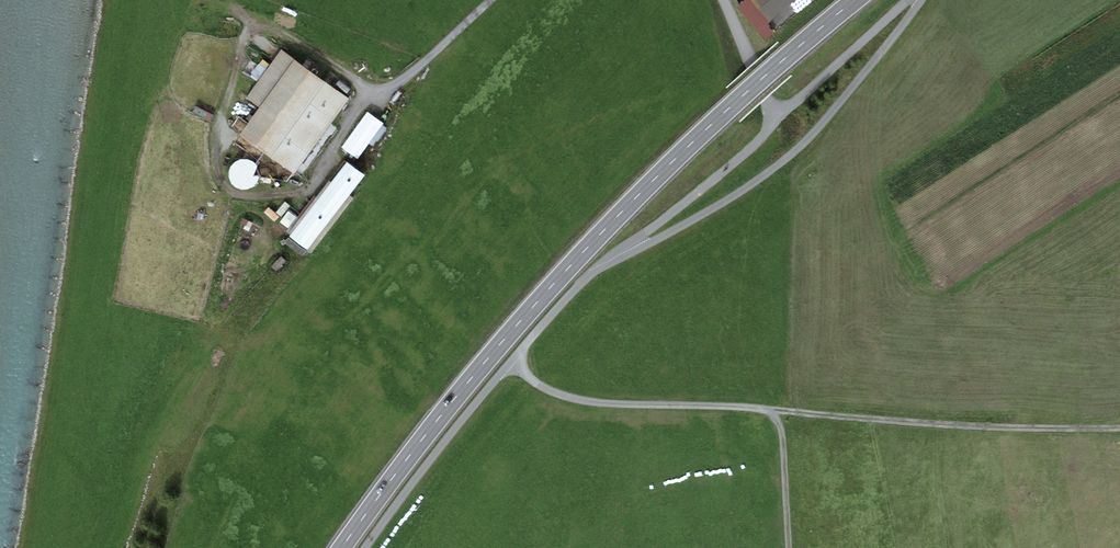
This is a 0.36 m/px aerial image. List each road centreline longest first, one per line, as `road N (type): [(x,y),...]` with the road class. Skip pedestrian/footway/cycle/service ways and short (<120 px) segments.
road 1 (primary): [(855,0),(669,165),(543,293),(342,547)]
road 2 (track): [(605,266),(763,177),(807,139),(920,0)]
road 3 (track): [(370,90),(311,186),(240,196),(222,182),(217,154),(240,47),(250,31),(270,26)]
road 4 (track): [(1119,428),(777,410)]
road 5 (track): [(513,361),(534,382),(574,399),(777,410)]
road 6 (track): [(777,410),(789,547)]

